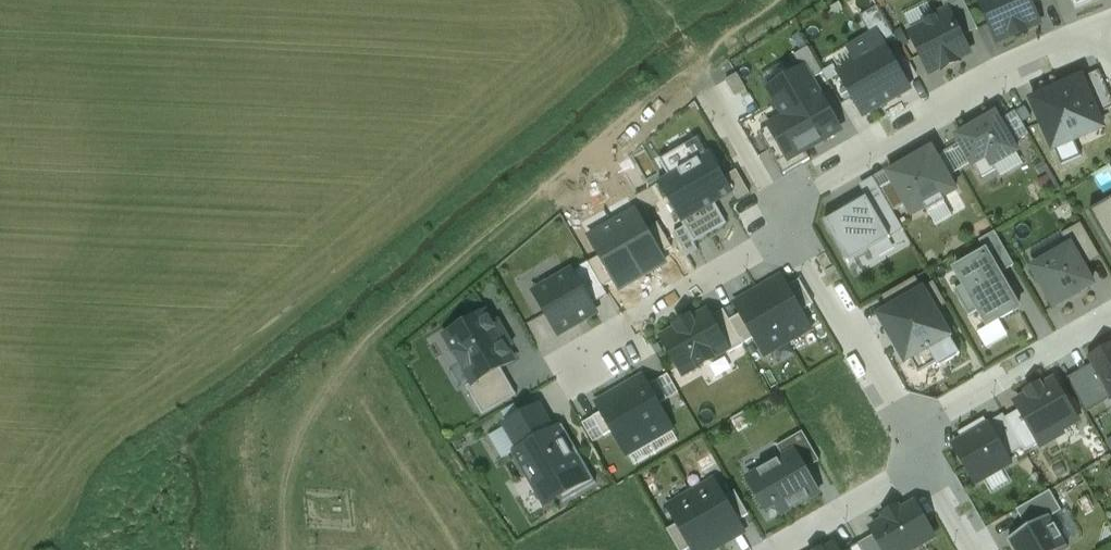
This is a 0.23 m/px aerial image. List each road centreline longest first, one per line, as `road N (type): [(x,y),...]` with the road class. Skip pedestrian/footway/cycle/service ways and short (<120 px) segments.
road 1 (residential): [(1110,75),(1094,31),(1074,39),(773,205)]
road 2 (residential): [(789,232),(910,437)]
road 3 (residential): [(789,232),(629,327),(600,366)]
road 4 (residential): [(910,437),(1110,318)]
road 5 (residential): [(925,463),(779,549)]
road 6 (residential): [(695,71),(773,205)]

